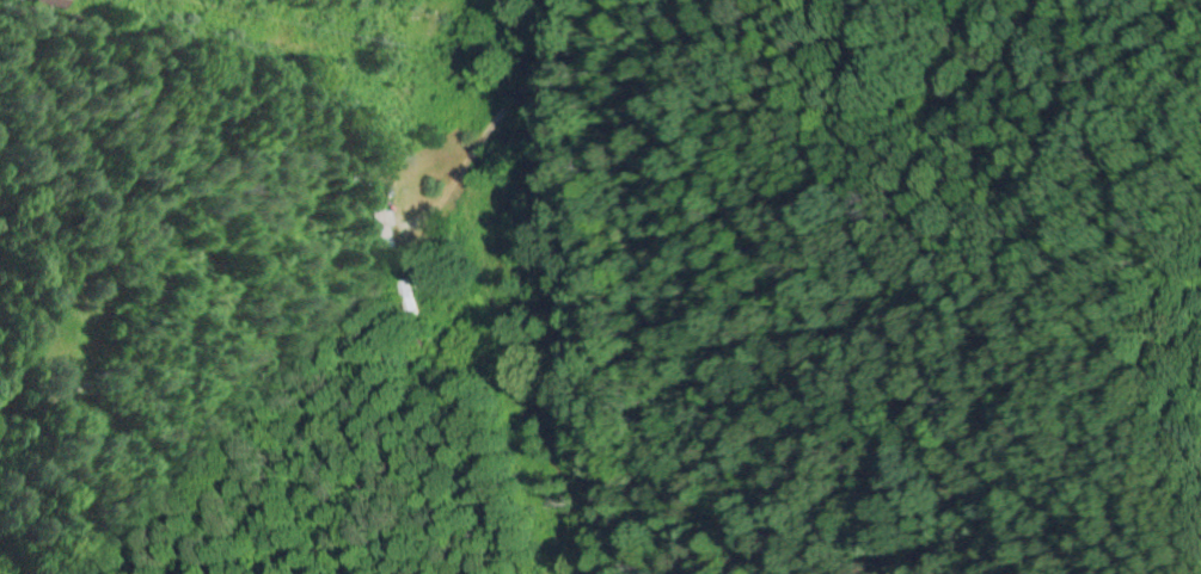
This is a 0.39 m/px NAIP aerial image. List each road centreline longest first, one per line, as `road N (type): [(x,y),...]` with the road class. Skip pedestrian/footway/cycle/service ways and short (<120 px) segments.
road 1 (residential): [(602,573),(603,510),(576,456),(568,418),(580,283),(543,100),(572,0)]

